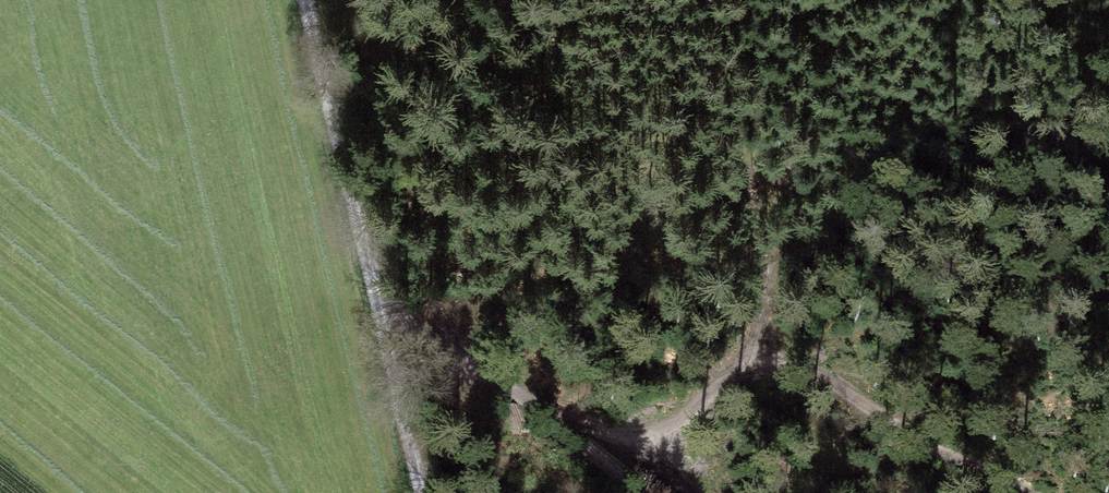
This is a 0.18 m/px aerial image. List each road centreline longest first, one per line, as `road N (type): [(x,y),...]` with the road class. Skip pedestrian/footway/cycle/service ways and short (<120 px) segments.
road 1 (track): [(1044,492),(1017,474),(926,439),(811,373),(691,424),(562,424)]
road 2 (track): [(421,492),(302,0)]
road 3 (track): [(378,299),(678,492)]

